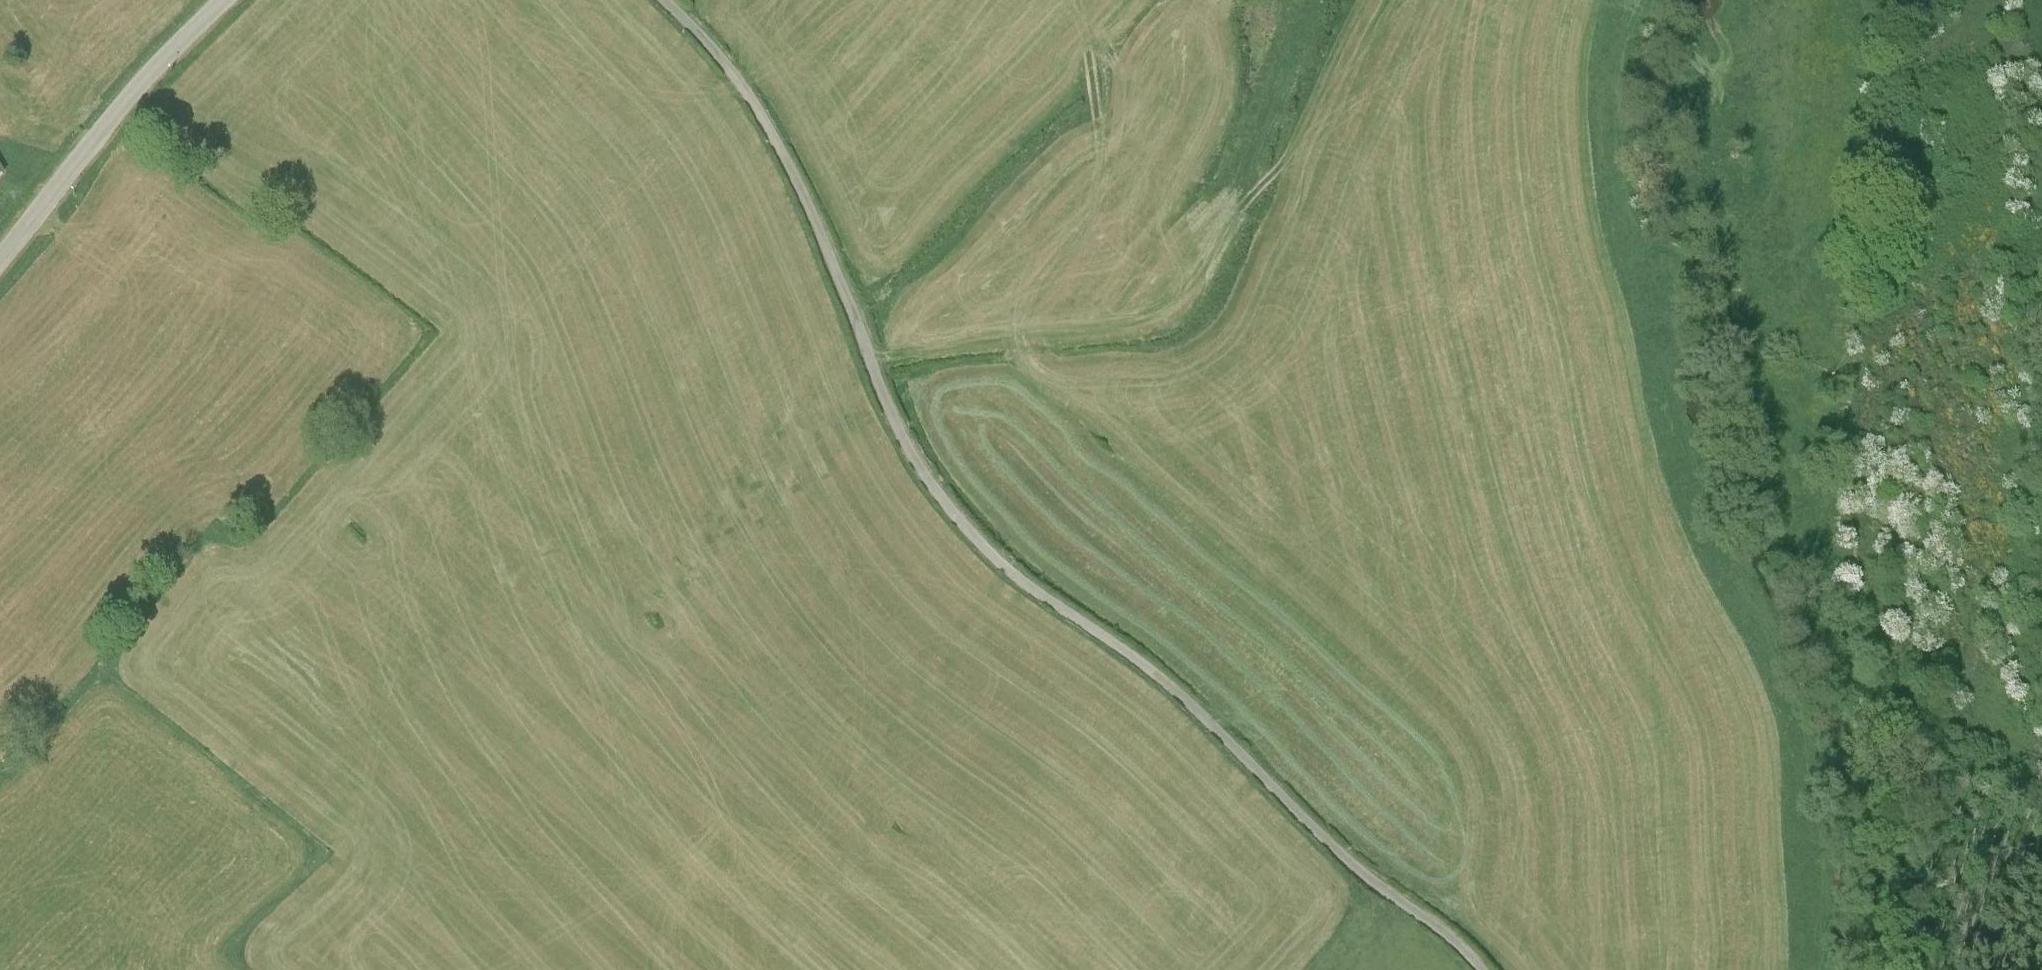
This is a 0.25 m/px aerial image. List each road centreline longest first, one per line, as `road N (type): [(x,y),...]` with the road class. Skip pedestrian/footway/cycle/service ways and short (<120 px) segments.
road 1 (unclassified): [(663,0),(735,73),(792,172),(881,387),(959,521),(1008,568),(1193,703),(1286,804),(1475,969)]
road 2 (unclassified): [(37,212),(226,0)]

